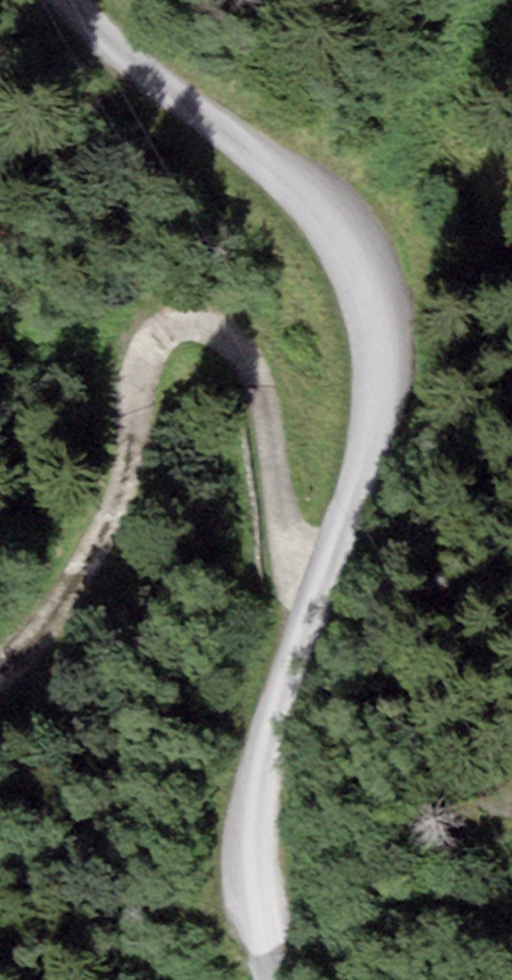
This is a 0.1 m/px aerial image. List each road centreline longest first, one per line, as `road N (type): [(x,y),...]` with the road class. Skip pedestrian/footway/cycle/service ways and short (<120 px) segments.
road 1 (unclassified): [(279,979),(254,899),(264,771),(370,453),(383,384),(383,321),(370,279),(299,190),(108,51),(58,0)]
road 2 (track): [(0,670),(85,574),(120,509),(134,417),(166,329),(193,324),(224,334),(249,357),(266,398),(288,539),(320,589)]

